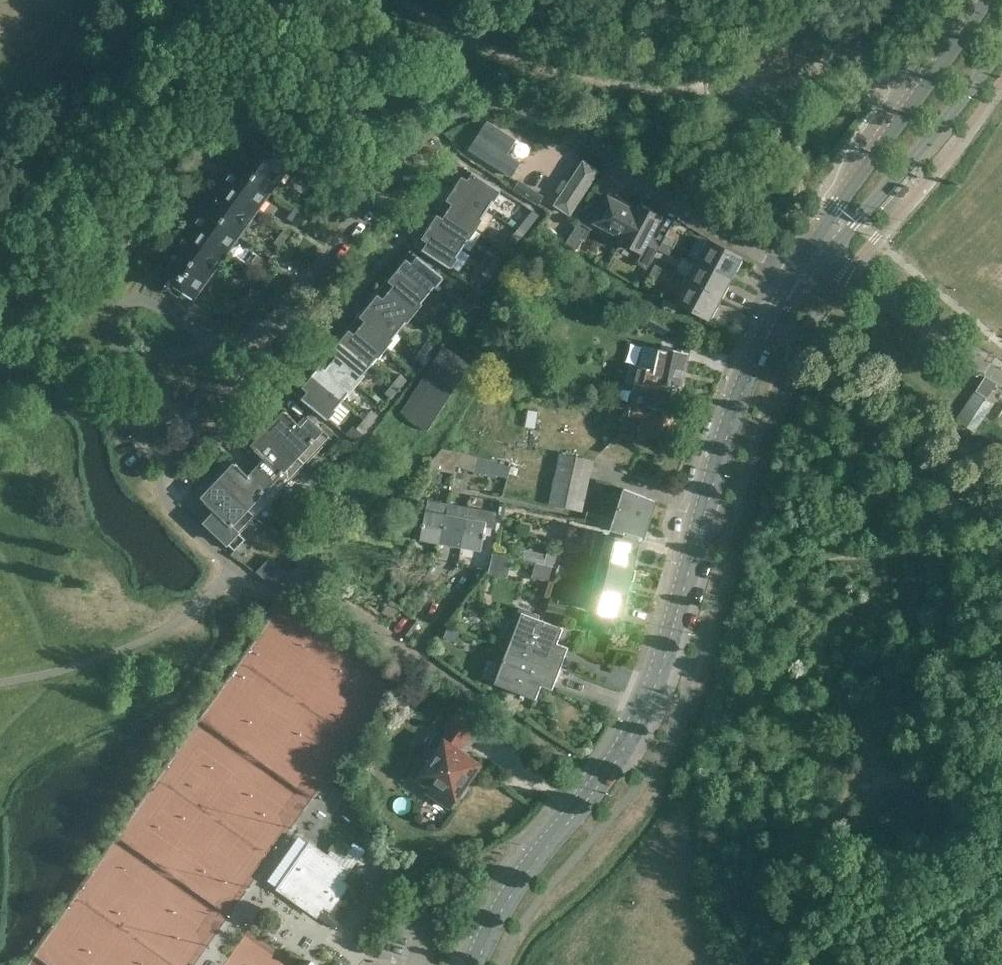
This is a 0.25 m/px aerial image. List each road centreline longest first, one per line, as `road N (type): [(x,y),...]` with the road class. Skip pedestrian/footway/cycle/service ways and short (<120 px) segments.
road 1 (tertiary): [(477,964),(509,897),(600,782),(648,703),(717,460),(775,319)]
road 2 (residential): [(797,283),(524,108),(462,112),(358,205)]
road 3 (residential): [(423,660),(344,605),(306,588),(267,588),(235,566),(164,496),(169,454)]
road 4 (tertiary): [(981,0),(839,208),(821,248)]
road 5 (unclassified): [(775,319),(1001,502)]
road 6 (tertiary): [(821,248),(873,204),(1001,42)]
road 7 (residential): [(201,341),(154,304),(128,302),(110,319),(111,344),(127,357),(194,346)]
road 8 (residential): [(241,338),(284,312),(345,233),(358,205)]

